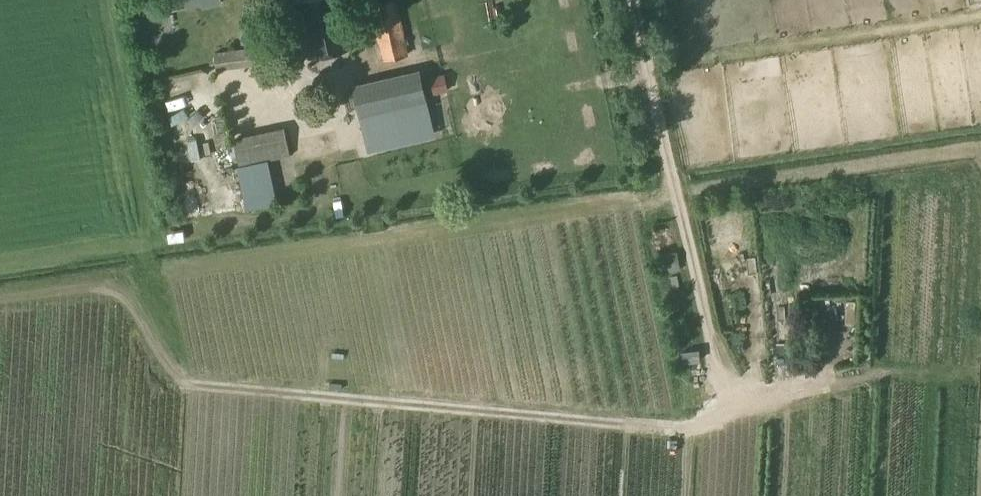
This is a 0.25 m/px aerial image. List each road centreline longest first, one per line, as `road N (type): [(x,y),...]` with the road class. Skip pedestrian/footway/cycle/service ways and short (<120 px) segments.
road 1 (track): [(182,384),(676,429),(865,375)]
road 2 (track): [(726,413),(675,194)]
road 3 (track): [(675,194),(633,0)]

